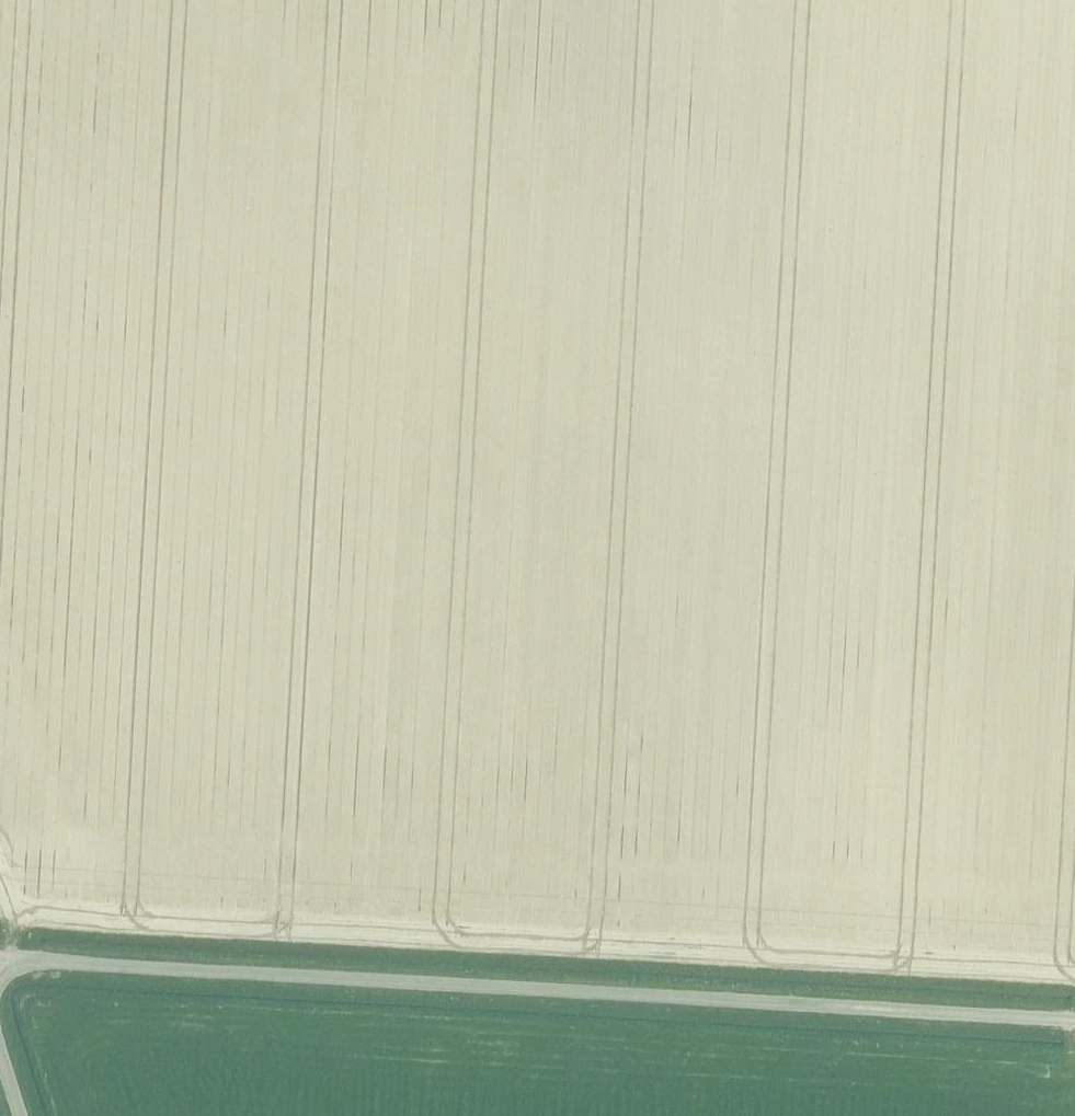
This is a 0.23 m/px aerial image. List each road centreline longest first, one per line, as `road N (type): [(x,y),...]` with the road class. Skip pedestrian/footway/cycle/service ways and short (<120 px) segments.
road 1 (unclassified): [(1074,1011),(352,967),(0,961)]

